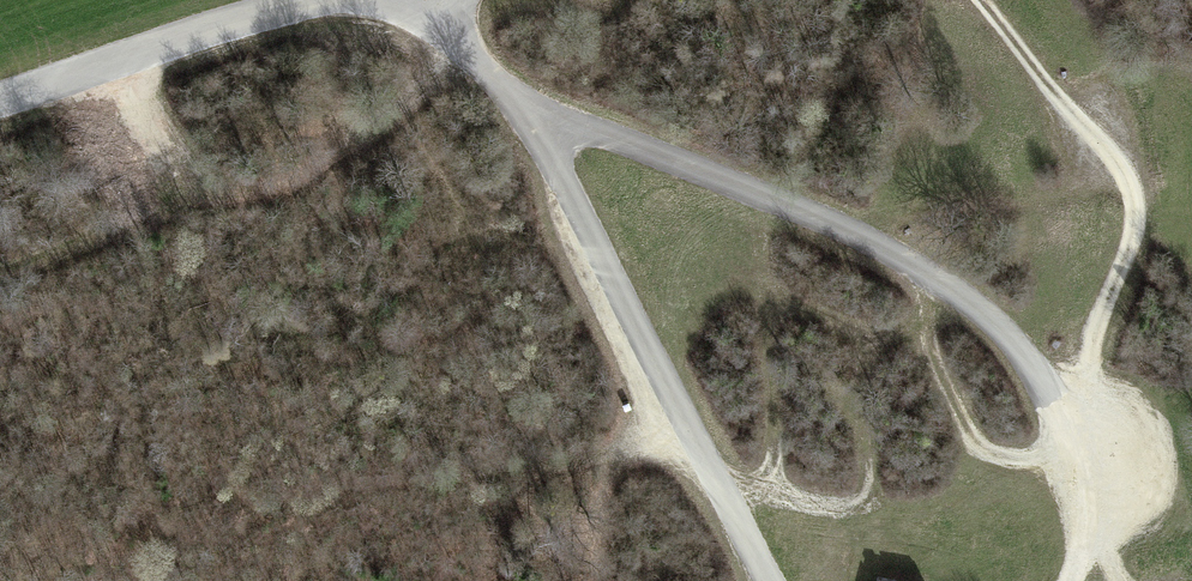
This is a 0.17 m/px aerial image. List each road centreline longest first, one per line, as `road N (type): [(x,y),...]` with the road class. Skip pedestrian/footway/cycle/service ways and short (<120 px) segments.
road 1 (track): [(1091,440),(1002,329),(854,236),(588,136),(528,123)]
road 2 (track): [(758,580),(528,123),(448,0)]
road 3 (track): [(0,101),(332,0)]

